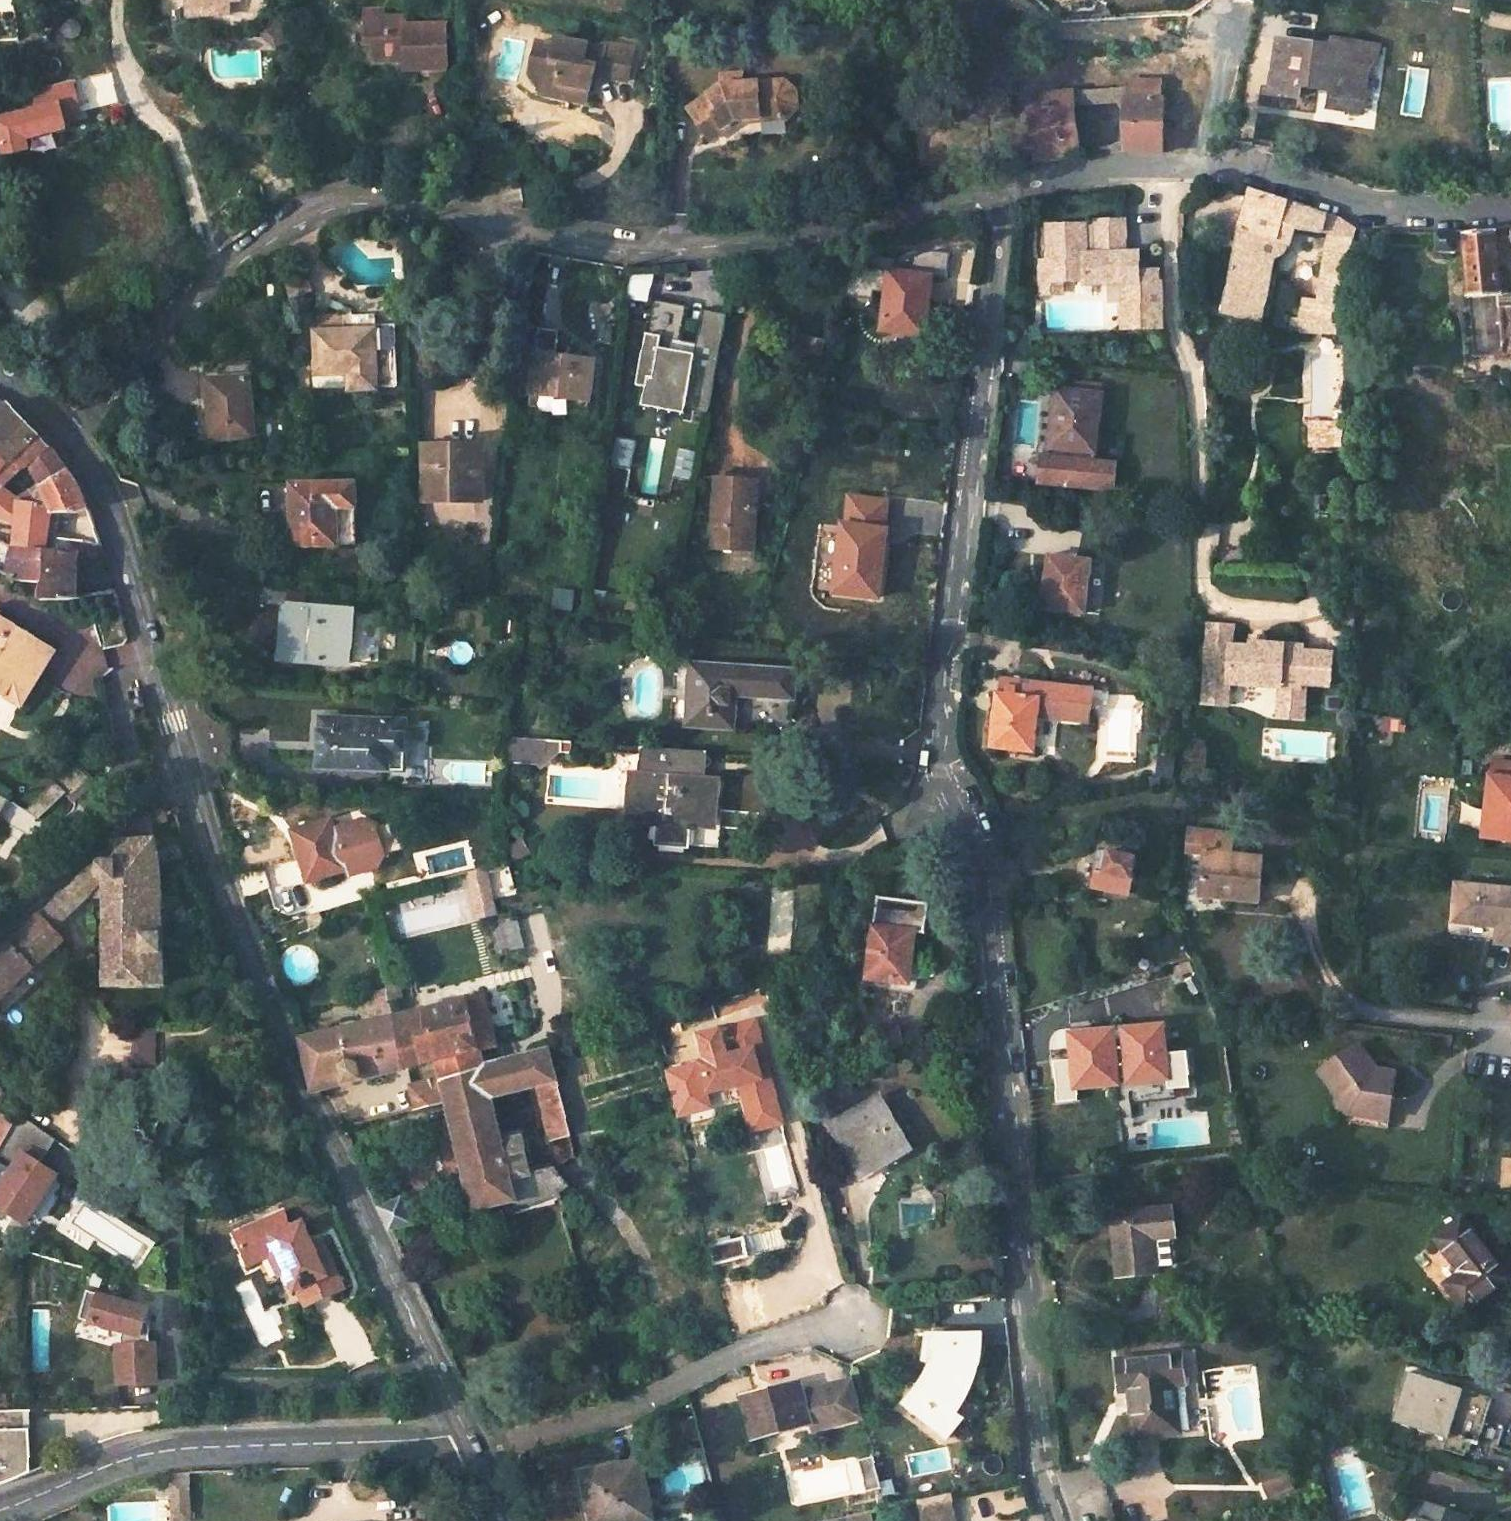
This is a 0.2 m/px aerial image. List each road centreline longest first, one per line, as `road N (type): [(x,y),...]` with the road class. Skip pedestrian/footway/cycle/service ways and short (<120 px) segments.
road 1 (residential): [(1001,189),(936,756),(972,812),(984,875),(1044,1472),(1061,1520)]
road 2 (residential): [(1001,189),(839,230),(629,253),(351,196),(281,223),(213,272),(156,327),(67,441)]
road 3 (tertiary): [(190,787),(285,1056),(466,1439)]
road 4 (residential): [(1510,205),(1385,209),(1263,170),(1089,172),(1001,189)]
road 5 (residential): [(466,1439),(163,1448),(0,1508)]
road 6 (tertiary): [(67,441),(101,492),(190,787)]
road 7 (residential): [(190,787),(134,809),(0,940)]

